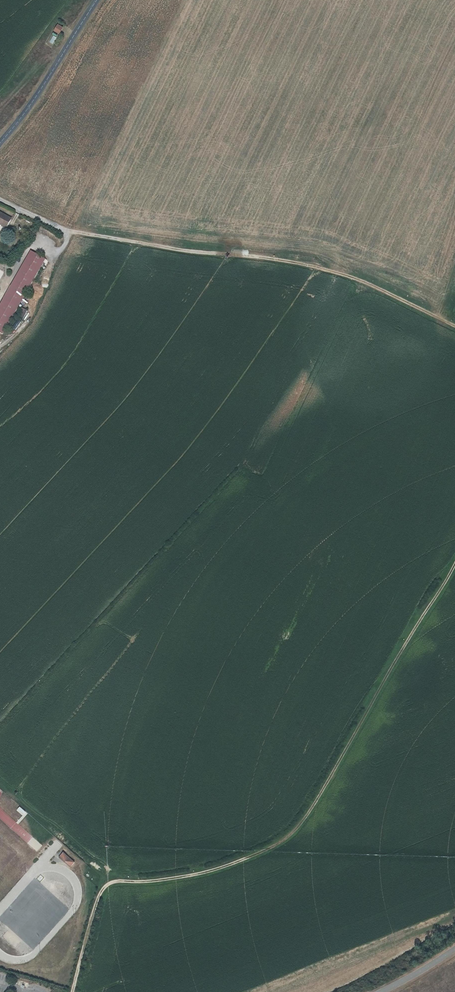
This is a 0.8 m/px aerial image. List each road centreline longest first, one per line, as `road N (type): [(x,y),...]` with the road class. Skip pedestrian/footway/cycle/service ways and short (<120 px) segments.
road 1 (unclassified): [(454,565),(293,834),(216,871),(112,884),(100,896),(74,991)]
road 2 (unclassified): [(0,198),(68,232),(323,269),(454,325)]
road 3 (tertiary): [(0,144),(36,103),(96,0)]

